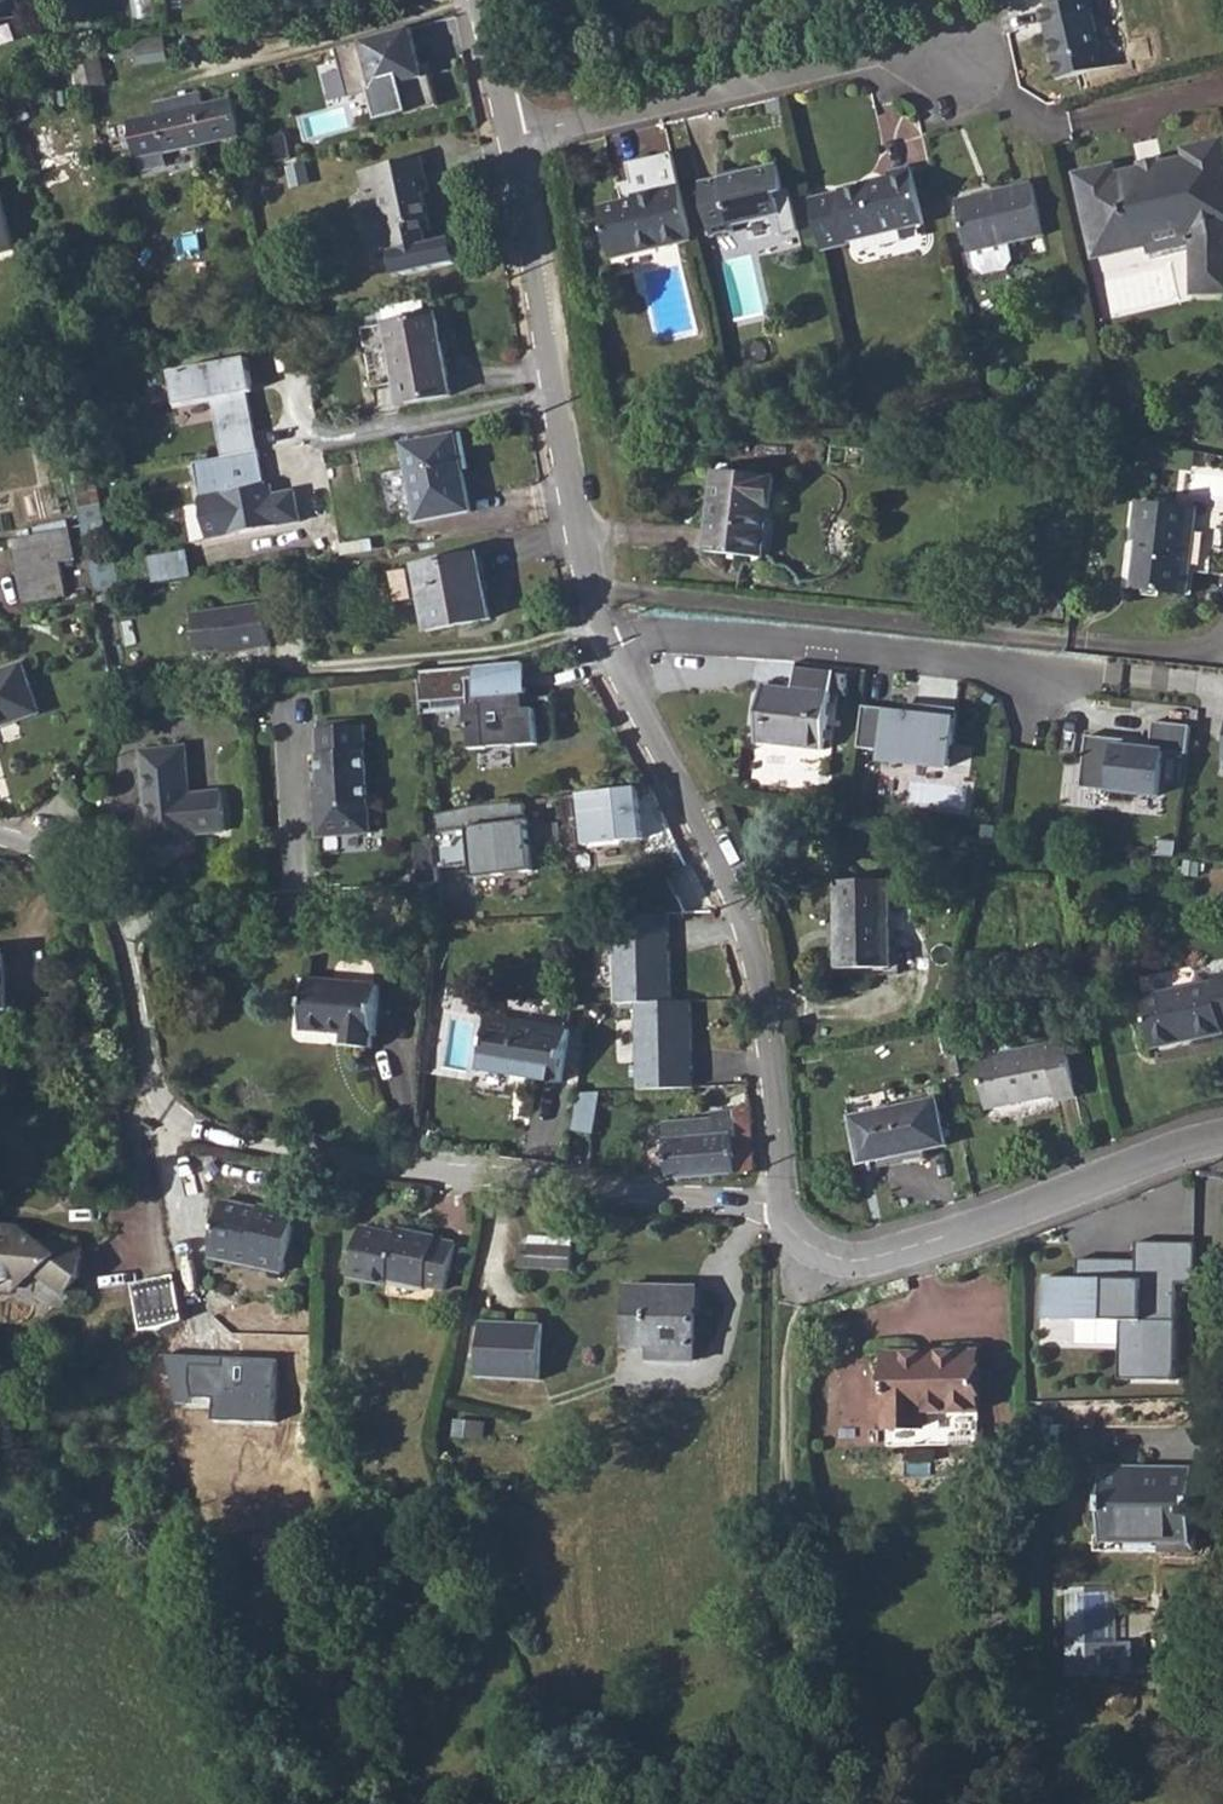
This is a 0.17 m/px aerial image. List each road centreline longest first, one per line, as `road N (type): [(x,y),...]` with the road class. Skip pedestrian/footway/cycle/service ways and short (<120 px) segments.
road 1 (residential): [(0,837),(94,878),(118,926),(152,1088),(182,1124),(224,1146),(422,1174),(778,1205)]
road 2 (residential): [(778,1205),(752,957),(733,895),(604,650)]
road 3 (track): [(834,1803),(795,1601),(782,1443),(783,1306),(821,1259)]
road 4 (residential): [(604,650),(572,524),(511,139)]
road 5 (residential): [(1222,1135),(1179,1143),(867,1261),(844,1264),(803,1249),(785,1231),(778,1205)]
road 6 (residential): [(604,650),(654,629),(1094,672)]
road 7 (residential): [(511,139),(884,50),(962,62)]
road 8 (residential): [(511,139),(480,0)]

